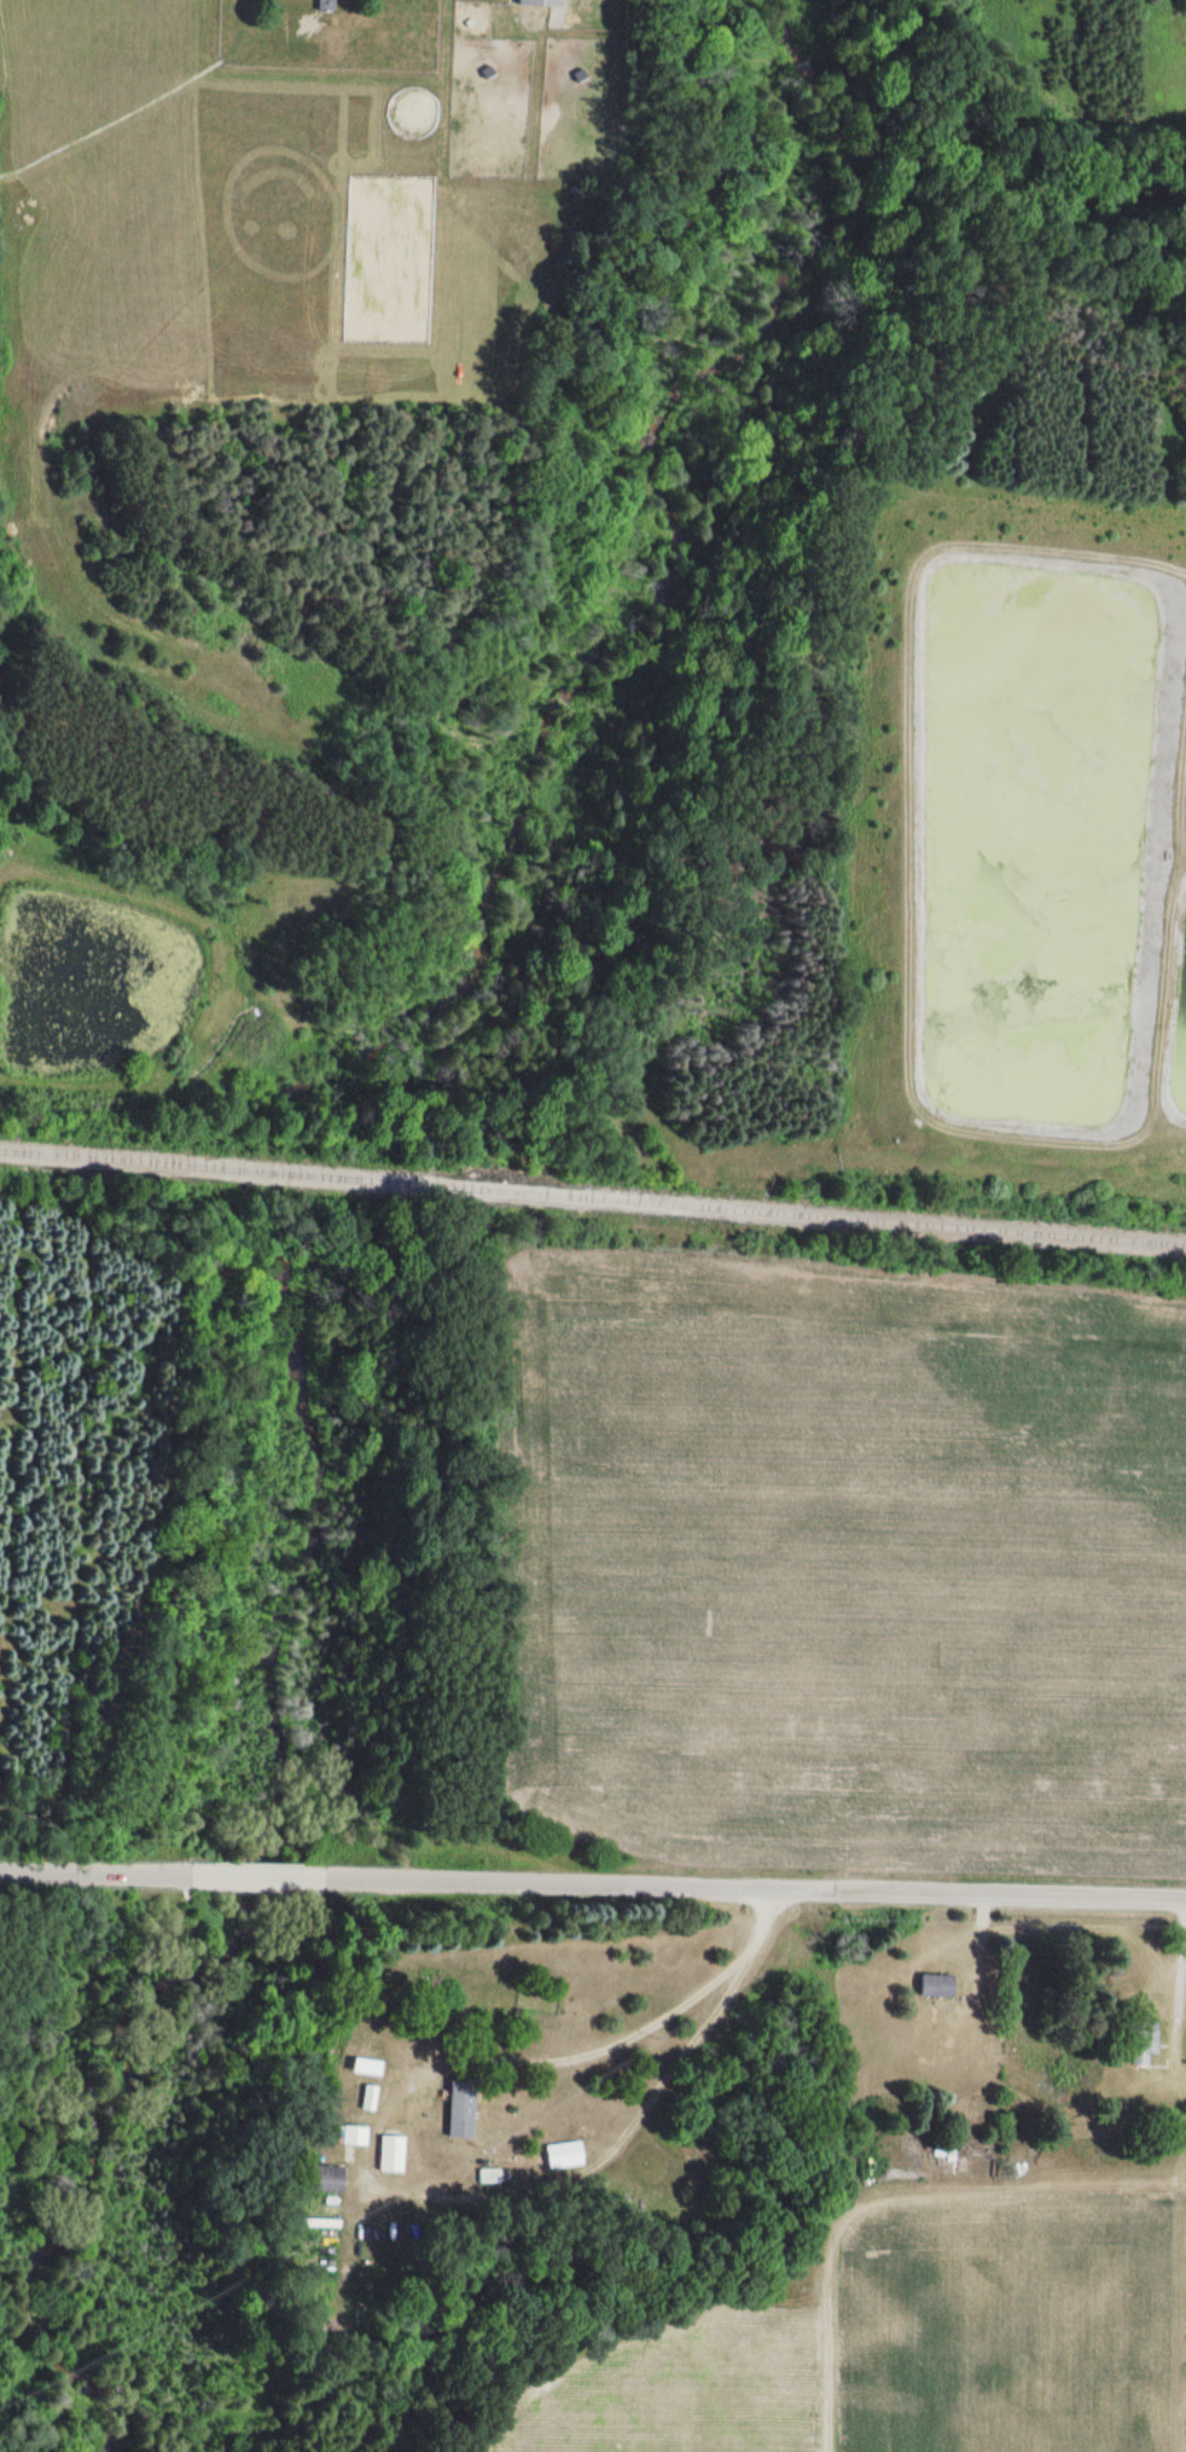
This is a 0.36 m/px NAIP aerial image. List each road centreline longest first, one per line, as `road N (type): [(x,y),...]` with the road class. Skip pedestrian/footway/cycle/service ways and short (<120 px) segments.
road 1 (residential): [(312,1875),(1185,1894)]
road 2 (residential): [(0,1868),(190,1872)]
road 3 (residential): [(190,1872),(312,1875)]

